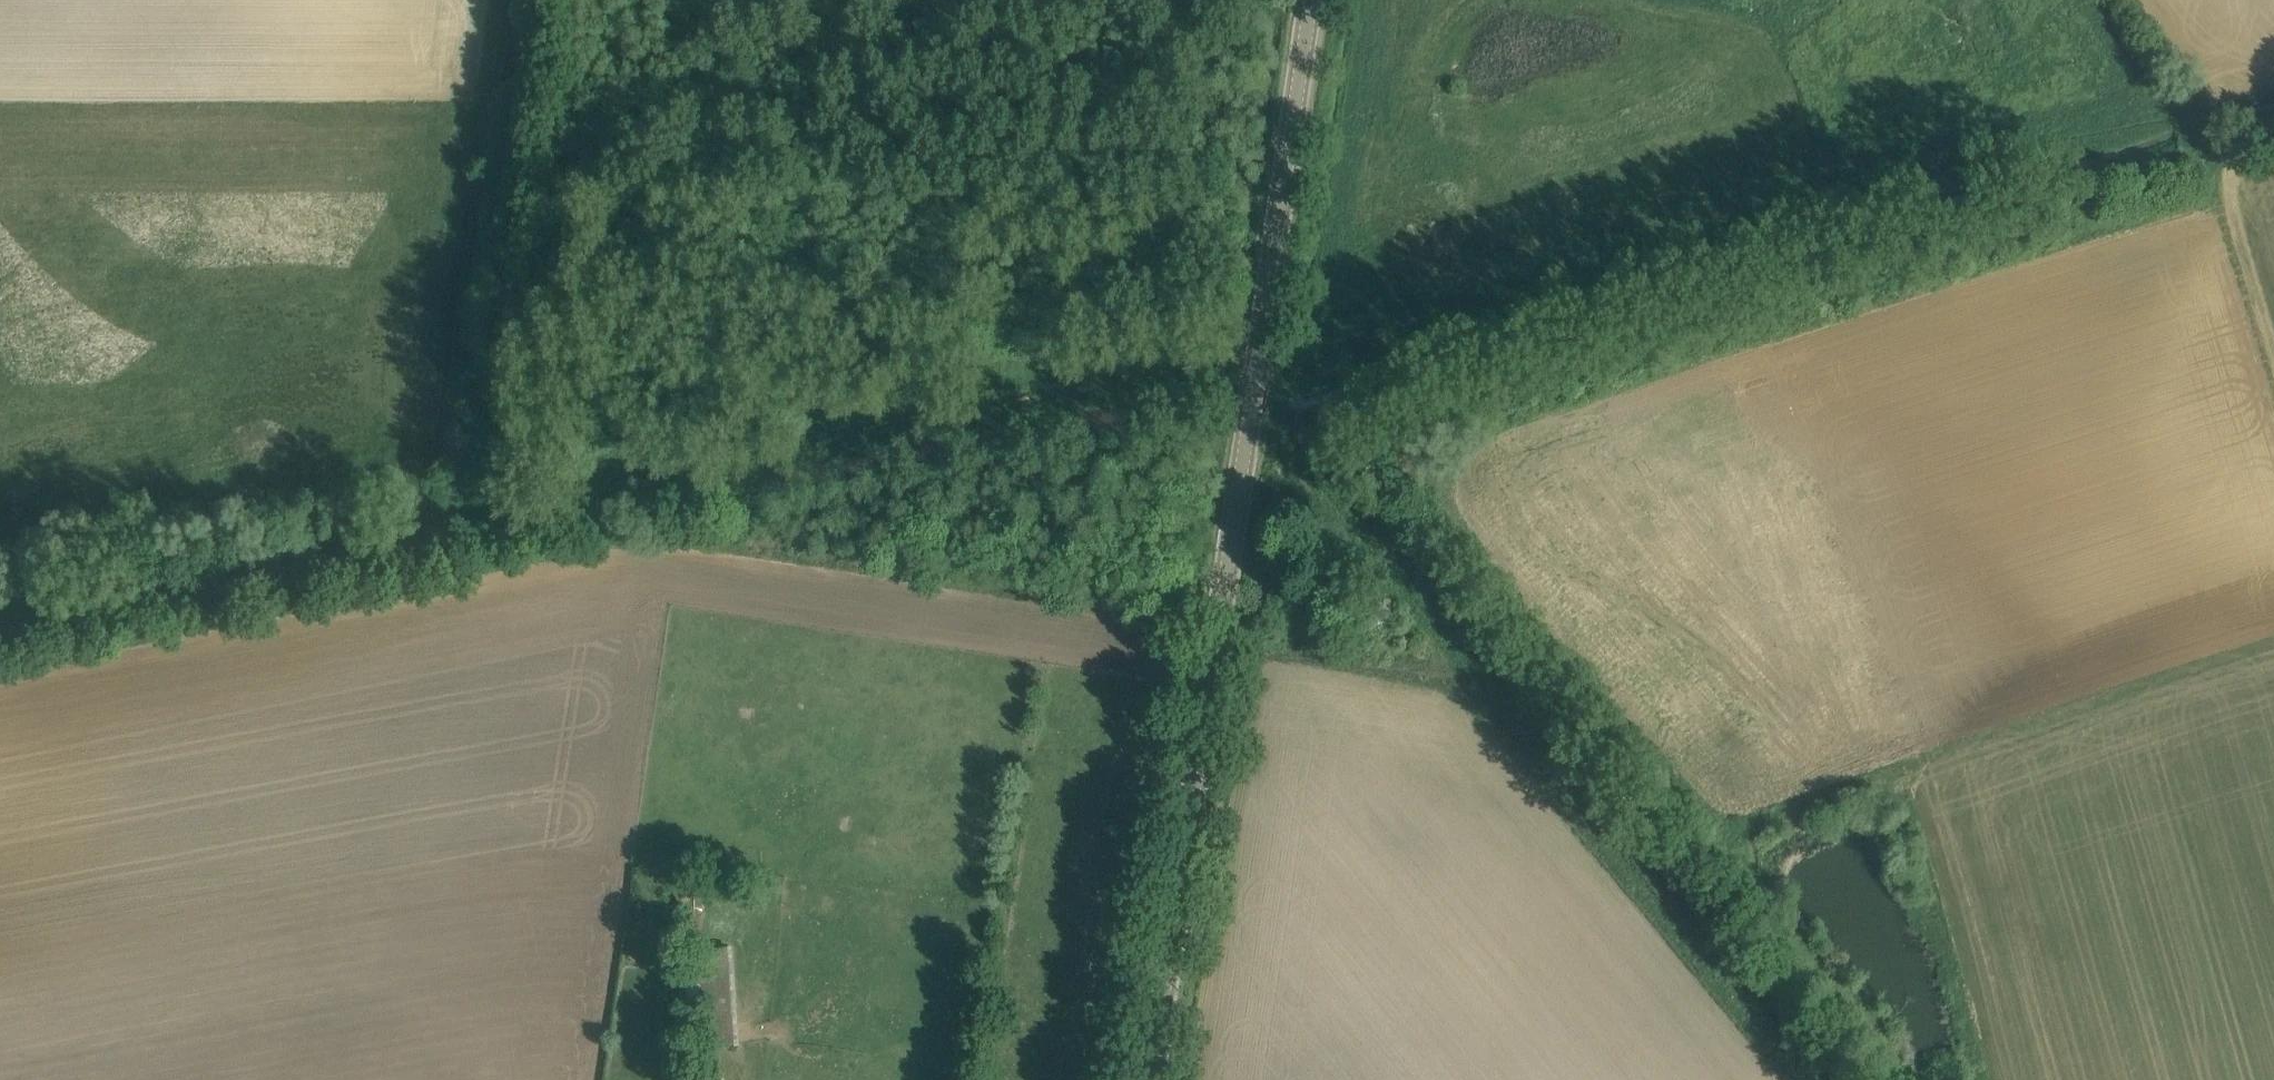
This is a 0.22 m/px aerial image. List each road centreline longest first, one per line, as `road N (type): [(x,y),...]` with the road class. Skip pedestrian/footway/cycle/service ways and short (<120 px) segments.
road 1 (tertiary): [(1143,1079),(1311,0)]
road 2 (track): [(2273,160),(2229,176),(2273,332)]

